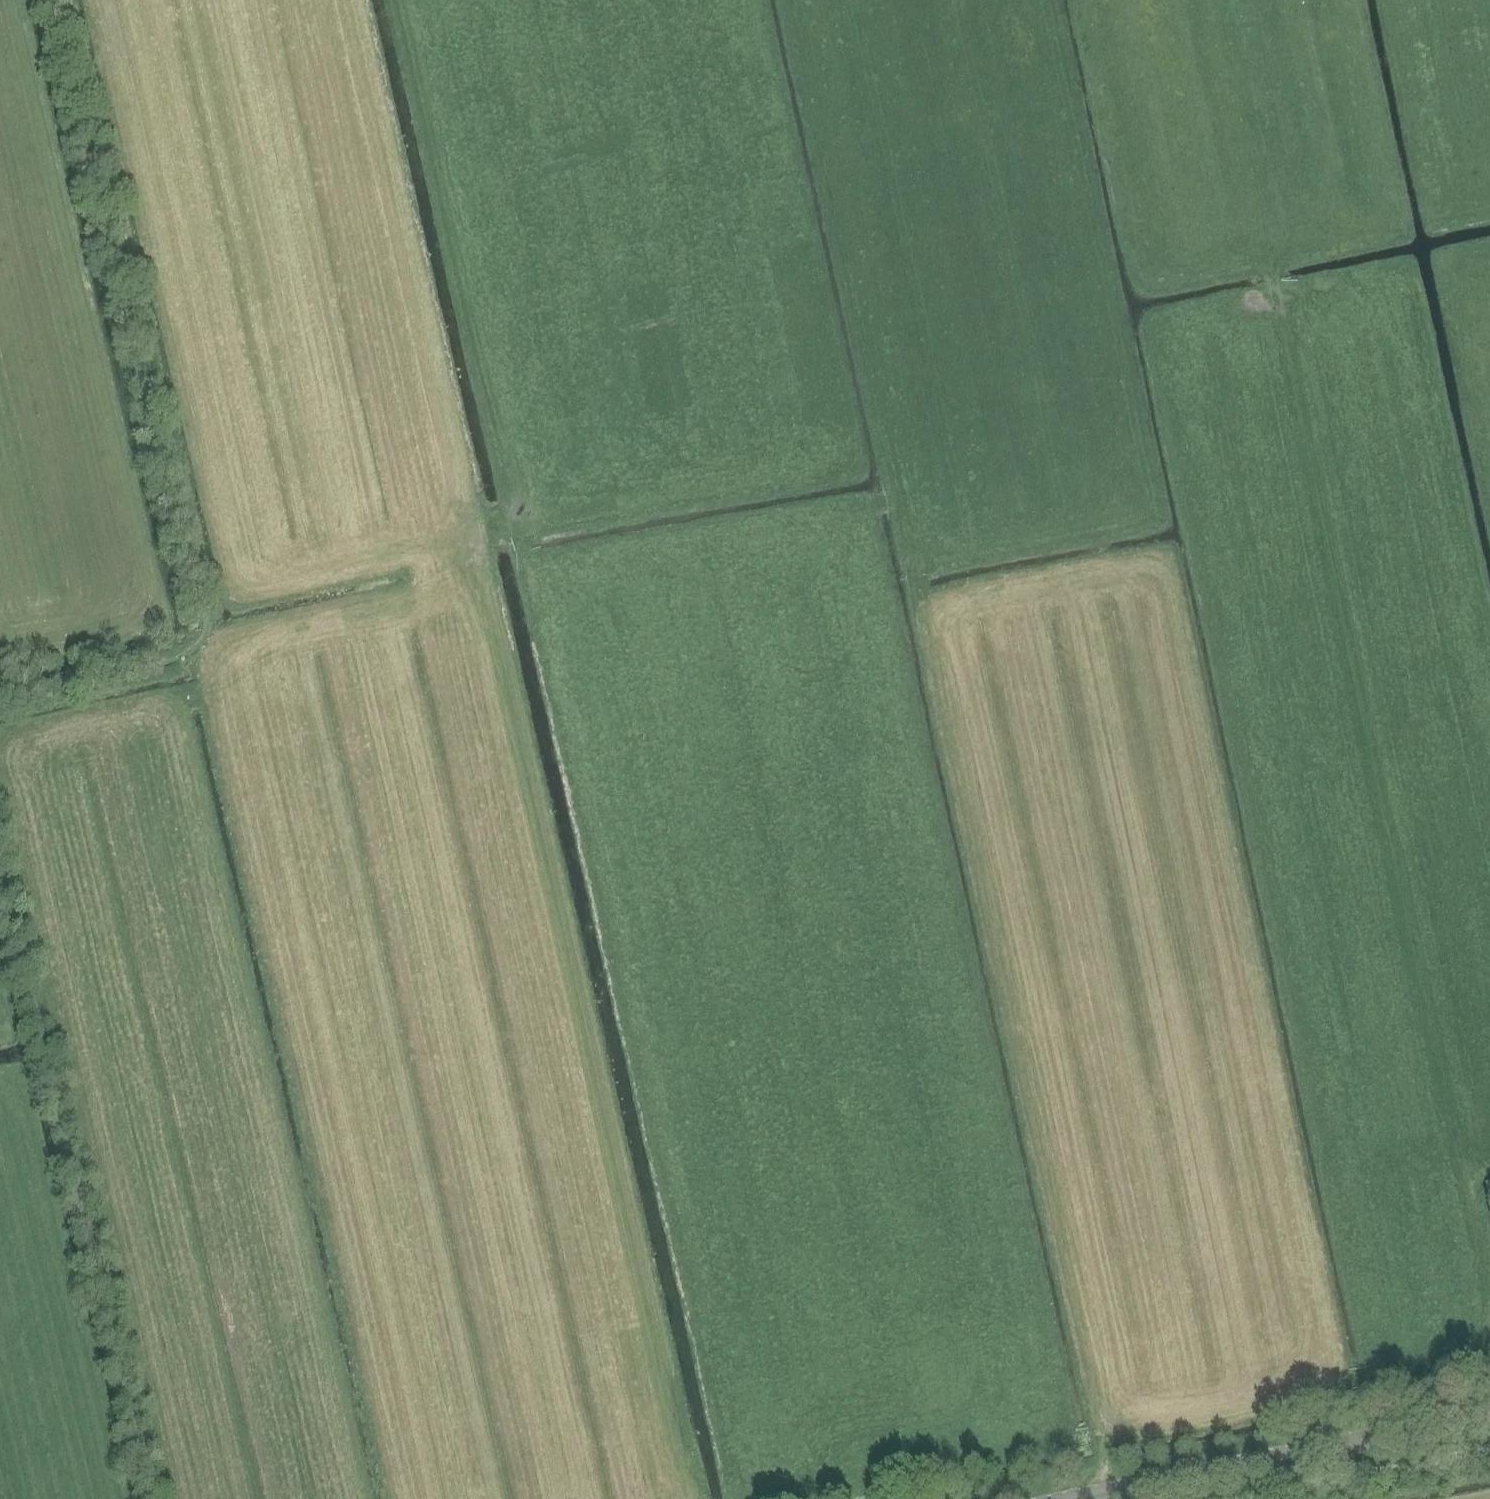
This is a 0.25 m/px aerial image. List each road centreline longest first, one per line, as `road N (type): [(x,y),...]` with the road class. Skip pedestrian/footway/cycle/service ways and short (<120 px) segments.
road 1 (tertiary): [(1115,1498),(1489,1421)]

